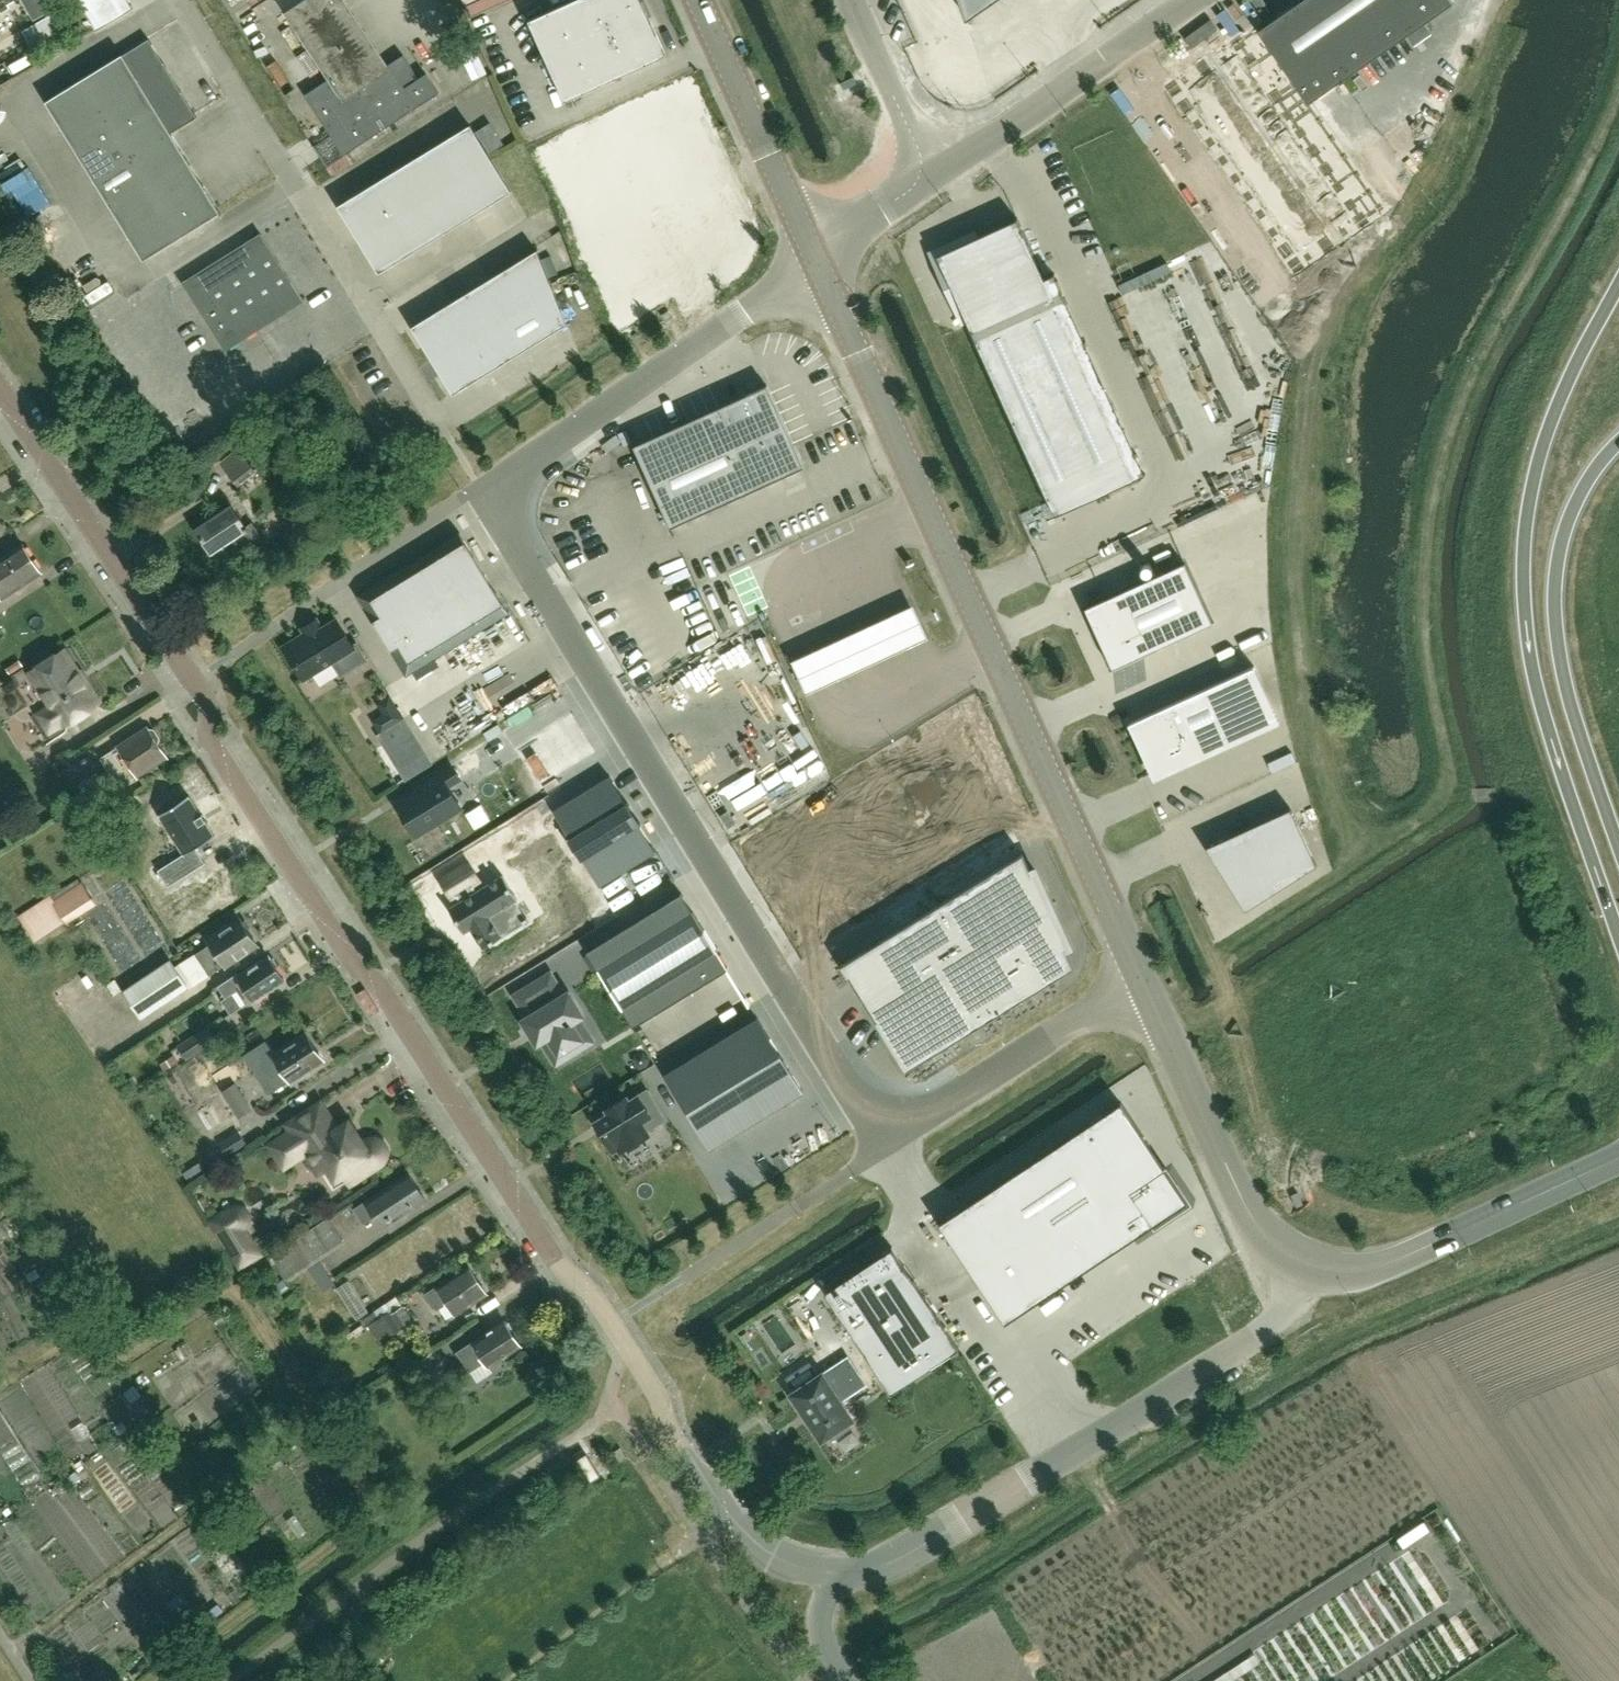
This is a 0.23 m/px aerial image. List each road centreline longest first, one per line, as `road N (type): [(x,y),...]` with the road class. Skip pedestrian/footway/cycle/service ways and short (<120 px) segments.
road 1 (residential): [(836,1573),(792,1566),(765,1551),(670,1436),(662,1400),(631,1348),(592,1292),(562,1270),(377,984),(358,969),(213,744),(208,701),(0,390)]
road 2 (unclassified): [(889,1141),(483,495),(818,263)]
road 3 (tertiary): [(1143,984),(818,263)]
road 4 (trunk): [(1618,283),(1543,440),(1522,607),(1539,704),(1618,941)]
road 5 (unclassified): [(836,1573),(874,1570),(909,1554),(1259,1339),(1319,1269)]
road 6 (trunk): [(1618,841),(1560,665),(1555,575),(1567,523),(1618,444)]
road 7 (tertiary): [(1319,1269),(1282,1251),(1258,1224),(1143,984)]
road 8 (tertiary): [(1319,1269),(1378,1268),(1618,1160)]
road 9 (unclassified): [(932,179),(1196,0)]
road 10 (unclassified): [(1143,984),(889,1141)]
road 11 (tertiary): [(818,263),(698,0)]
road 12 (unclassified): [(889,1141),(684,1279)]
road 13 (unclassified): [(850,0),(932,179)]
road 14 (unclassified): [(818,263),(932,179)]

